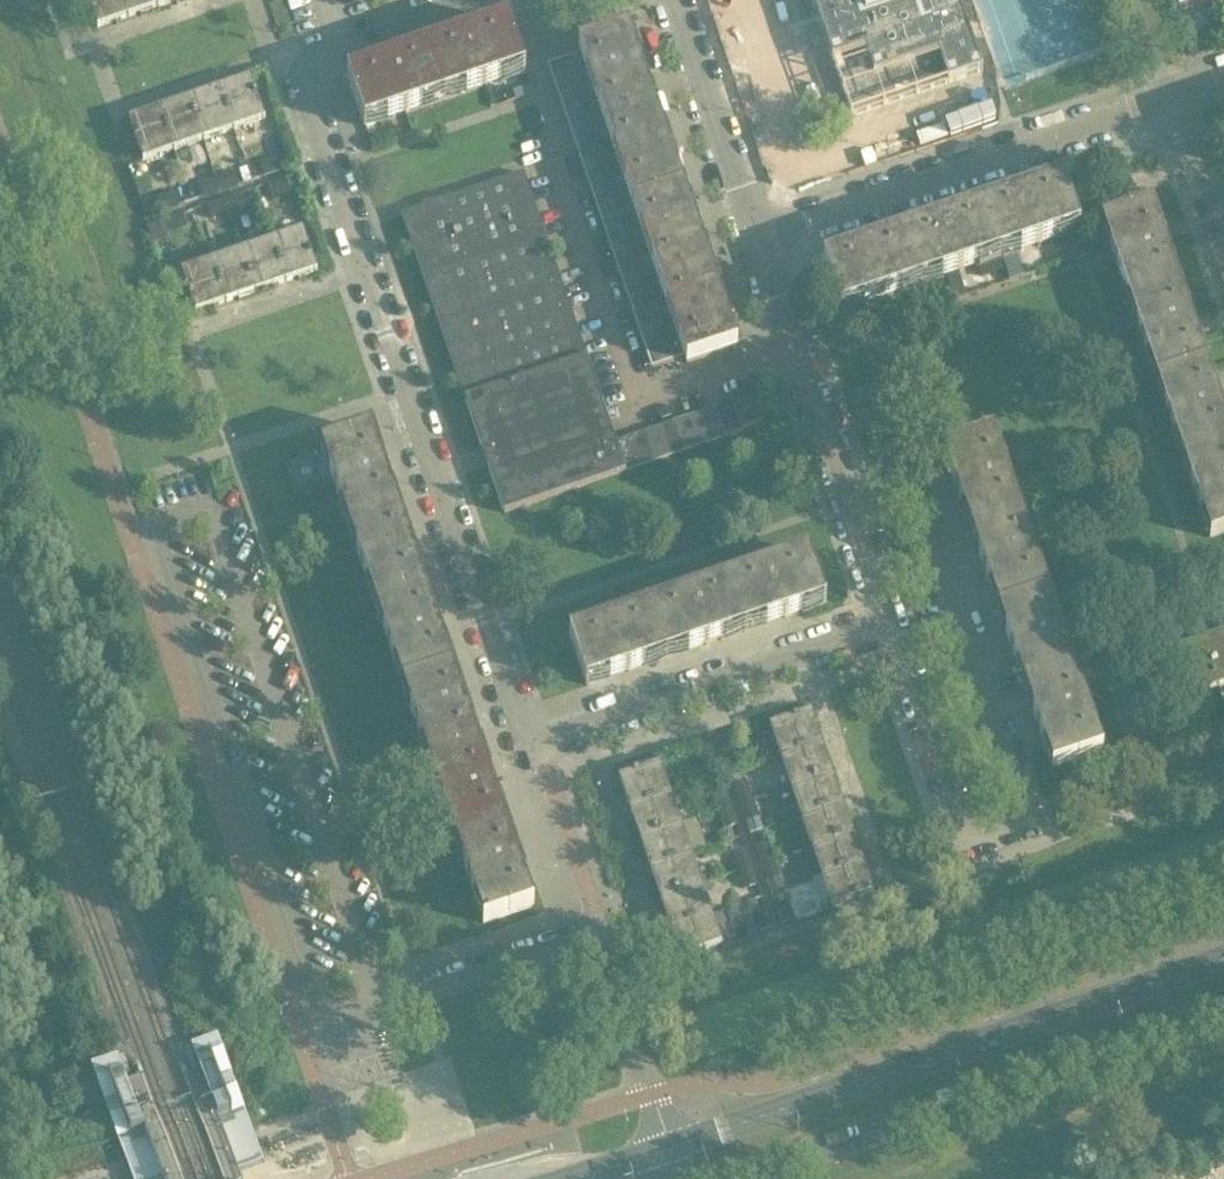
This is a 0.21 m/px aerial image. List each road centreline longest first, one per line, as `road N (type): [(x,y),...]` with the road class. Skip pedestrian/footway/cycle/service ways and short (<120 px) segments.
road 1 (residential): [(537,746),(513,703),(302,82),(305,67),(329,49),(476,0)]
road 2 (residential): [(846,491),(922,504),(1018,784),(1015,831),(969,838),(958,825),(891,626)]
road 3 (tertiary): [(1223,958),(576,1178)]
road 4 (tertiary): [(740,1178),(1223,1014)]
road 5 (residential): [(760,236),(1173,98)]
road 6 (residential): [(797,351),(640,401),(550,148)]
road 7 (residential): [(537,746),(891,626)]
road 8 (residential): [(760,236),(679,0)]
road 9 (residential): [(846,491),(797,351)]
road 10 (residential): [(1223,236),(1173,98)]
road 11 (residential): [(891,626),(846,491)]
road 12 (residential): [(797,351),(760,236)]

